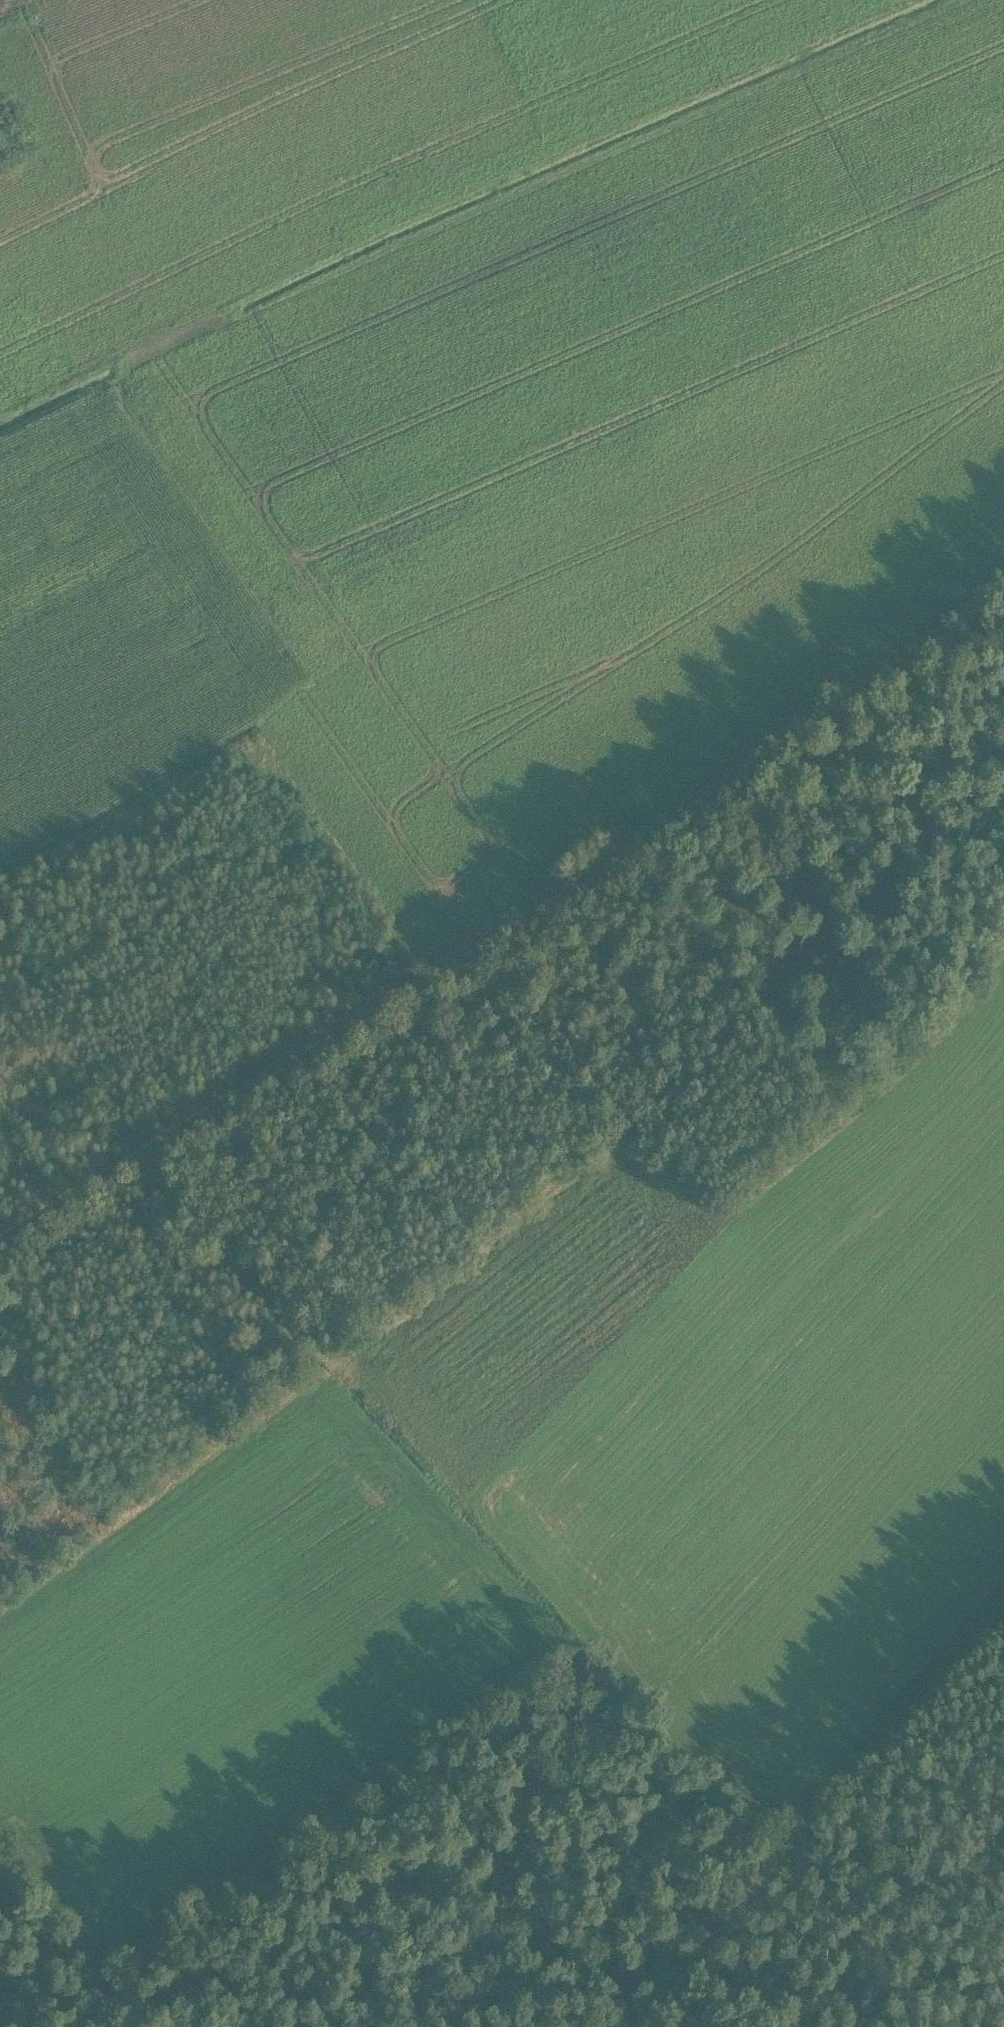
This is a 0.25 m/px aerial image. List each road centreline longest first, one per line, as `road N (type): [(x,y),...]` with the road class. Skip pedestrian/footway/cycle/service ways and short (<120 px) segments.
road 1 (track): [(0,1243),(709,806),(1003,584)]
road 2 (track): [(646,2026),(1003,1627)]
road 3 (track): [(0,2010),(48,1958),(81,1967),(123,2026)]
road 4 (track): [(866,1781),(1003,1812)]

